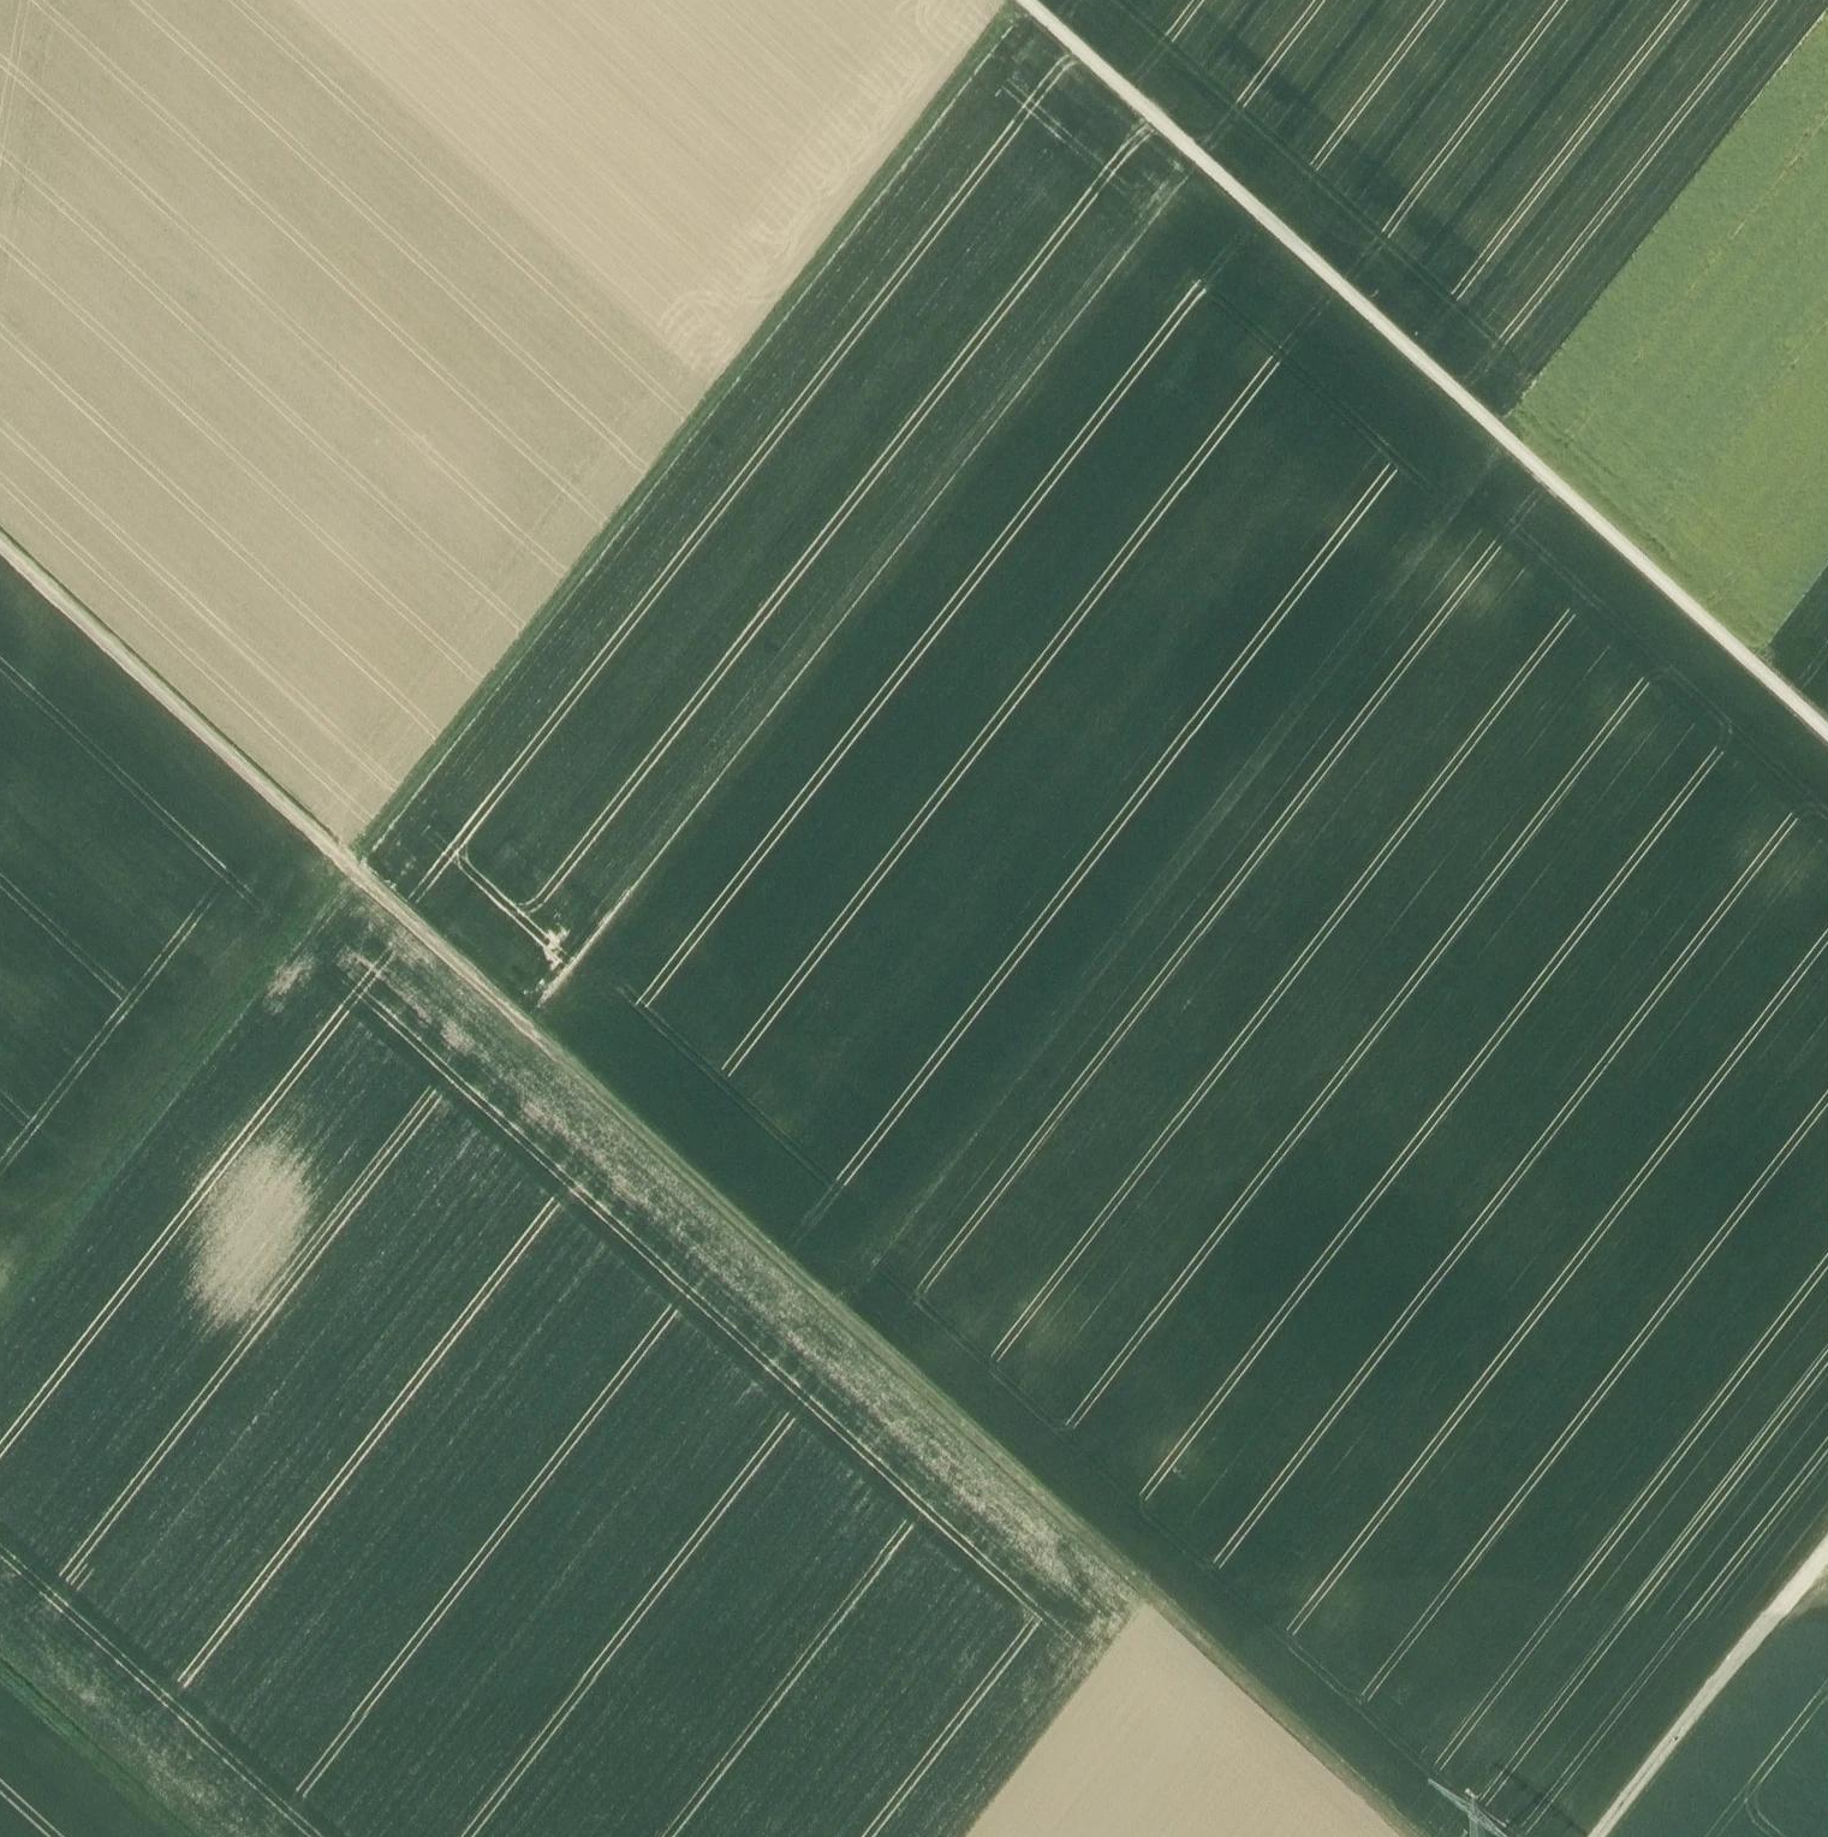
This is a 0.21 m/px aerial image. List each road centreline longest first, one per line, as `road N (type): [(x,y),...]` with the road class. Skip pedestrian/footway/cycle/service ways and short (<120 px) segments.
road 1 (track): [(0,545),(1061,1516),(1398,1836)]
road 2 (track): [(1025,0),(1827,734)]
road 3 (track): [(1827,1551),(1602,1836)]

